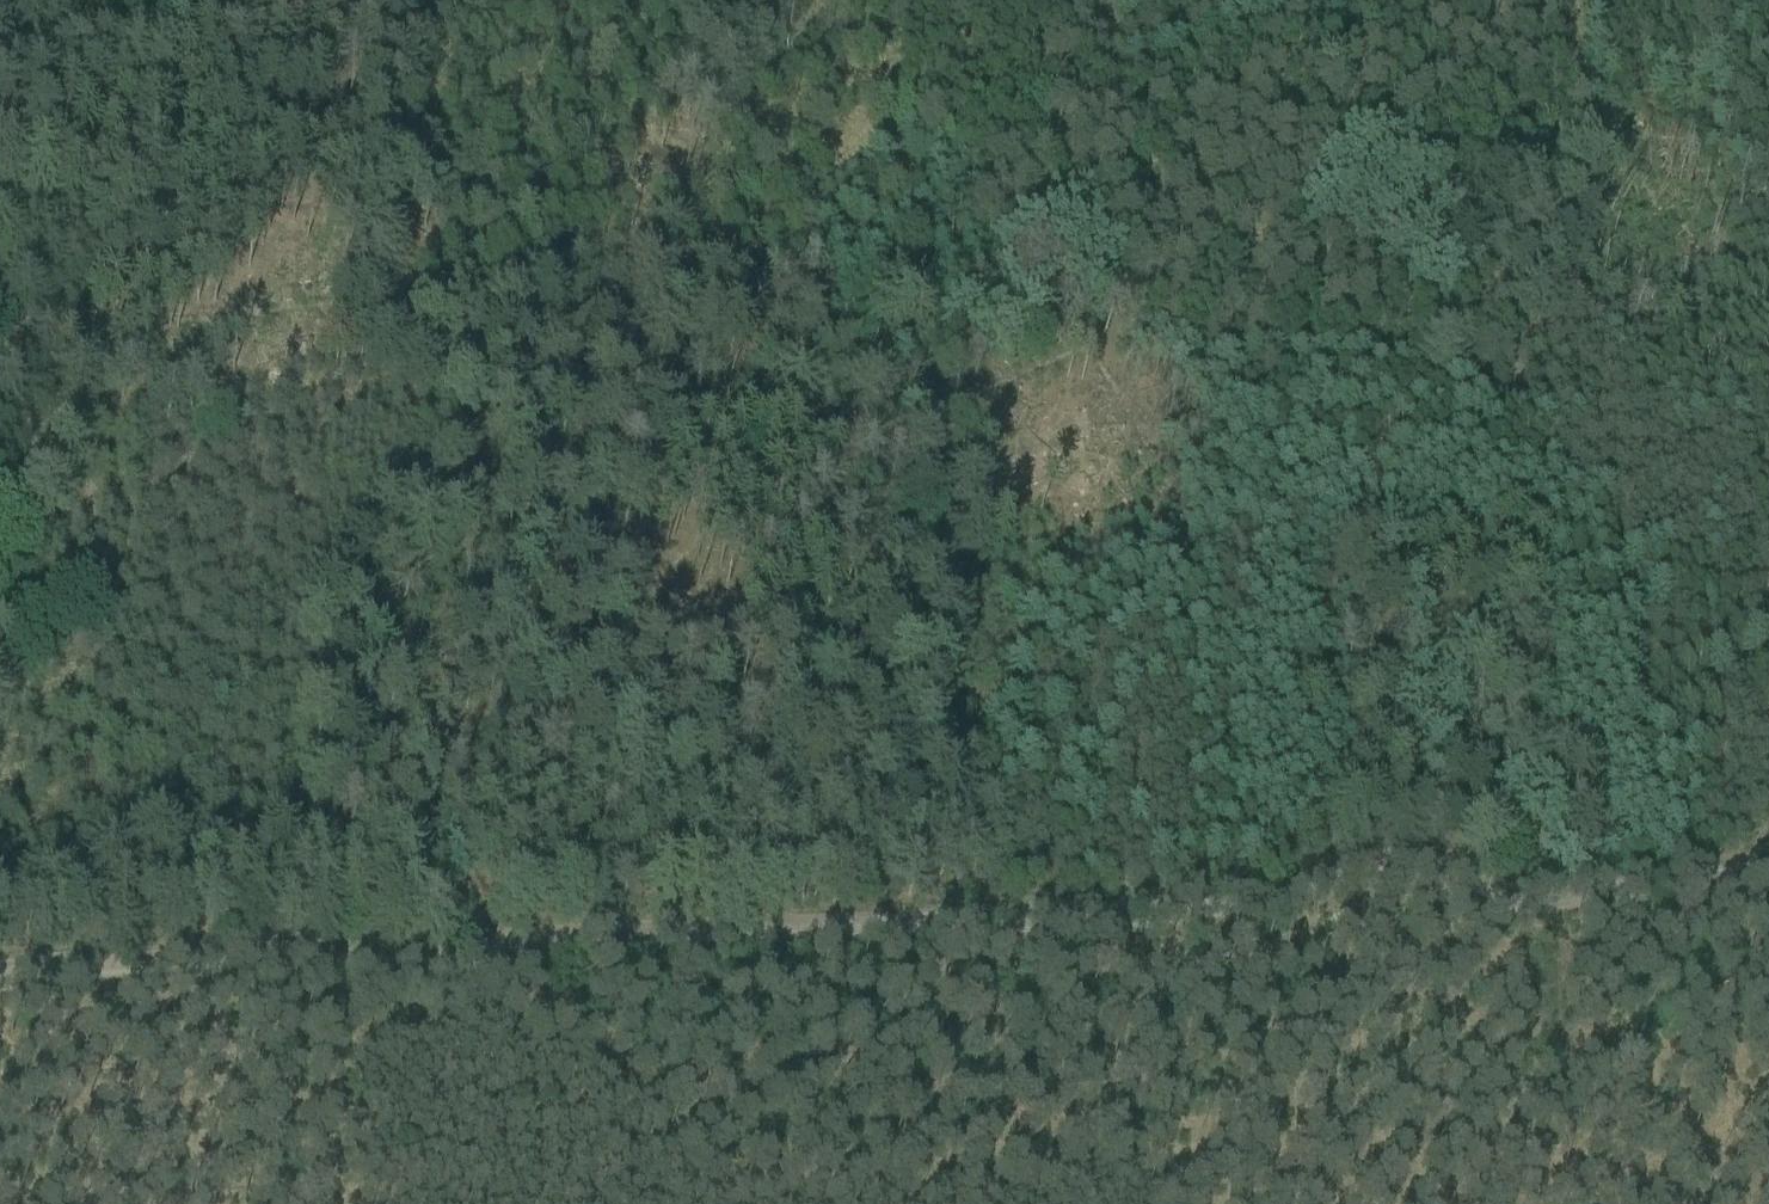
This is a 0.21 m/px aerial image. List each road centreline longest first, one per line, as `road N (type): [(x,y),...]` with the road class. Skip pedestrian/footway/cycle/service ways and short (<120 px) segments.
road 1 (track): [(0,974),(1148,915),(1246,904),(1332,870),(1371,866),(1493,901),(1547,901),(1591,886),(1768,879)]
road 2 (track): [(279,0),(0,82)]

